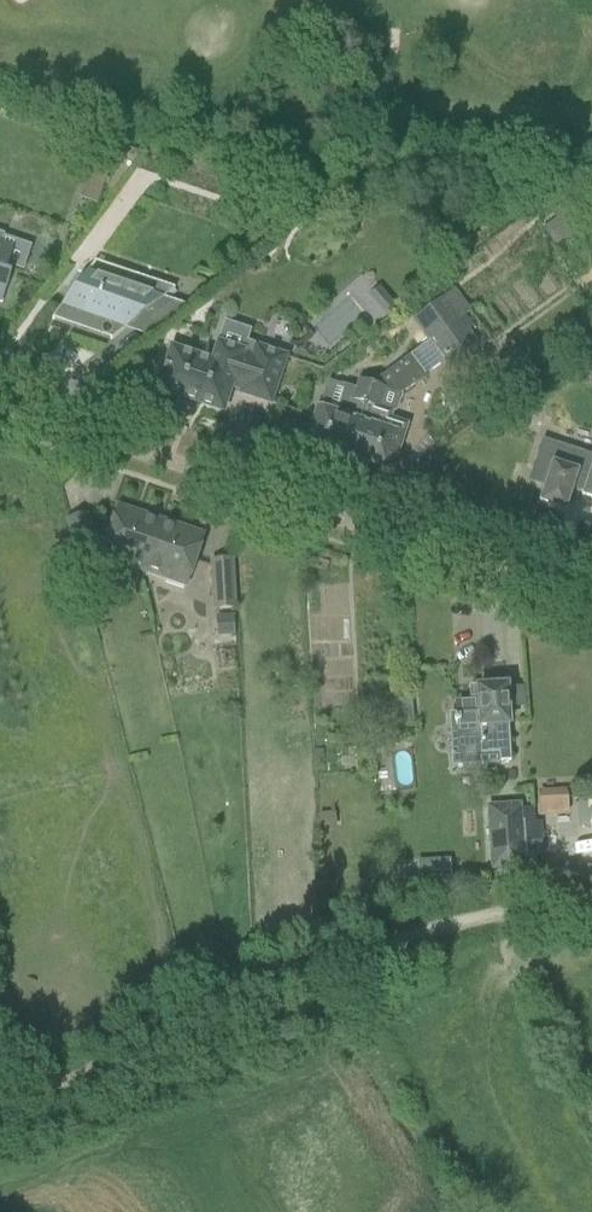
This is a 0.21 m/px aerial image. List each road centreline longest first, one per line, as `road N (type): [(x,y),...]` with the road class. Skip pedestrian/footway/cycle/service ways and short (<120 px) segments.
road 1 (track): [(591,909),(486,925),(303,991),(0,1118)]
road 2 (residential): [(591,604),(0,406)]

